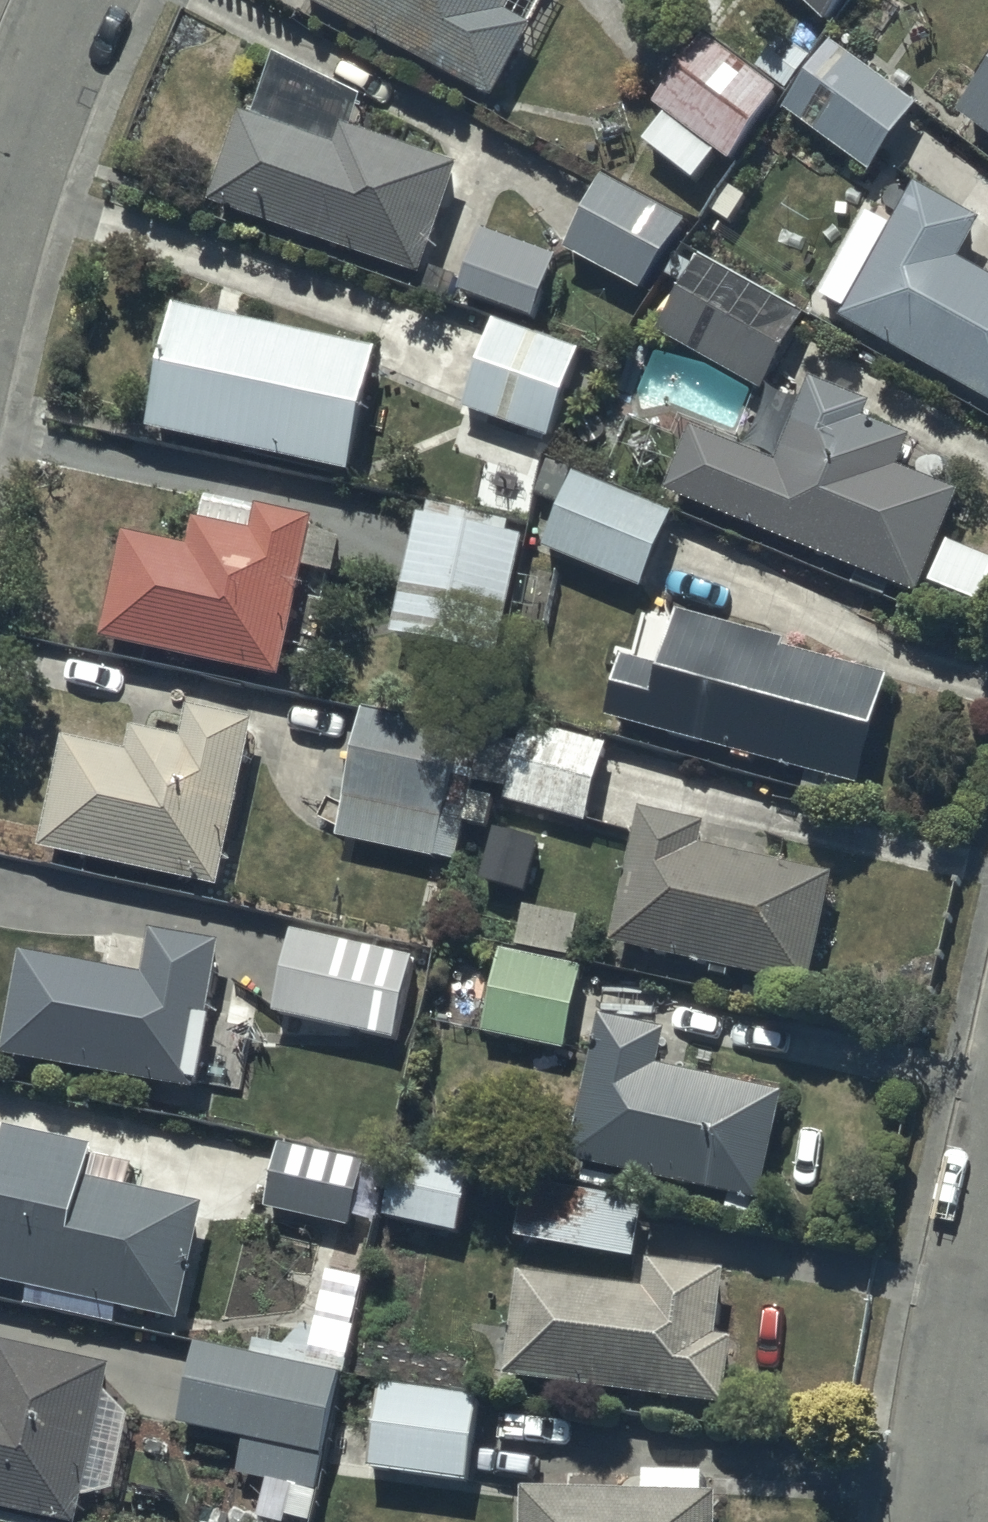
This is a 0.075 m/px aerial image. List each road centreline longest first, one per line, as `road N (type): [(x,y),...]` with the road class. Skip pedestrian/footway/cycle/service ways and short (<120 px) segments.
road 1 (residential): [(936,1521),(987,1184)]
road 2 (residential): [(0,178),(76,0)]

